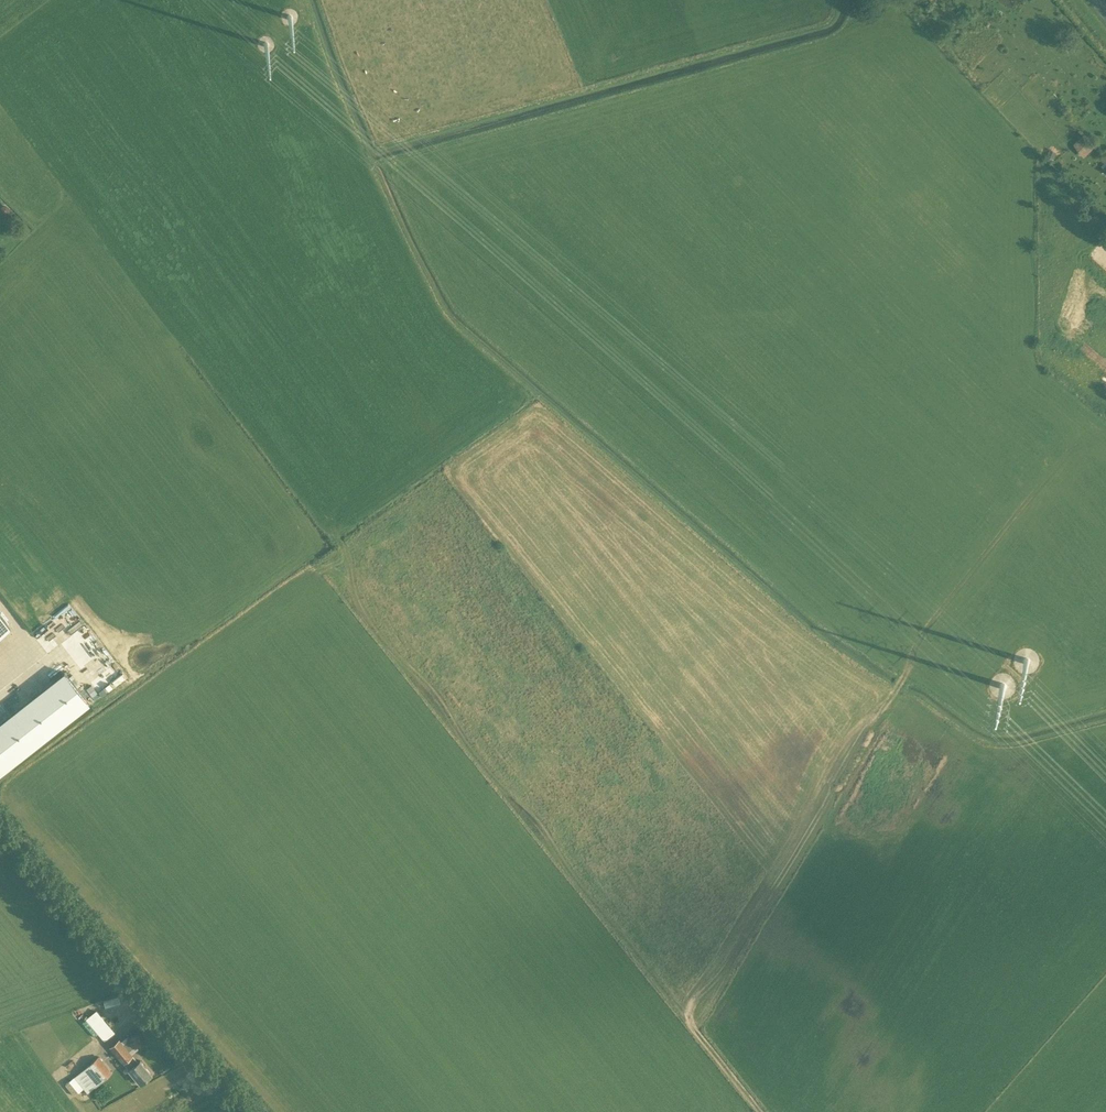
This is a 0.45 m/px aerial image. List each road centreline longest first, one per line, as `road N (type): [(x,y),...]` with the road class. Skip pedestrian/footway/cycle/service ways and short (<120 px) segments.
road 1 (track): [(696,1033),(694,1003),(782,880),(909,663)]
road 2 (unclassified): [(245,1111),(0,823)]

